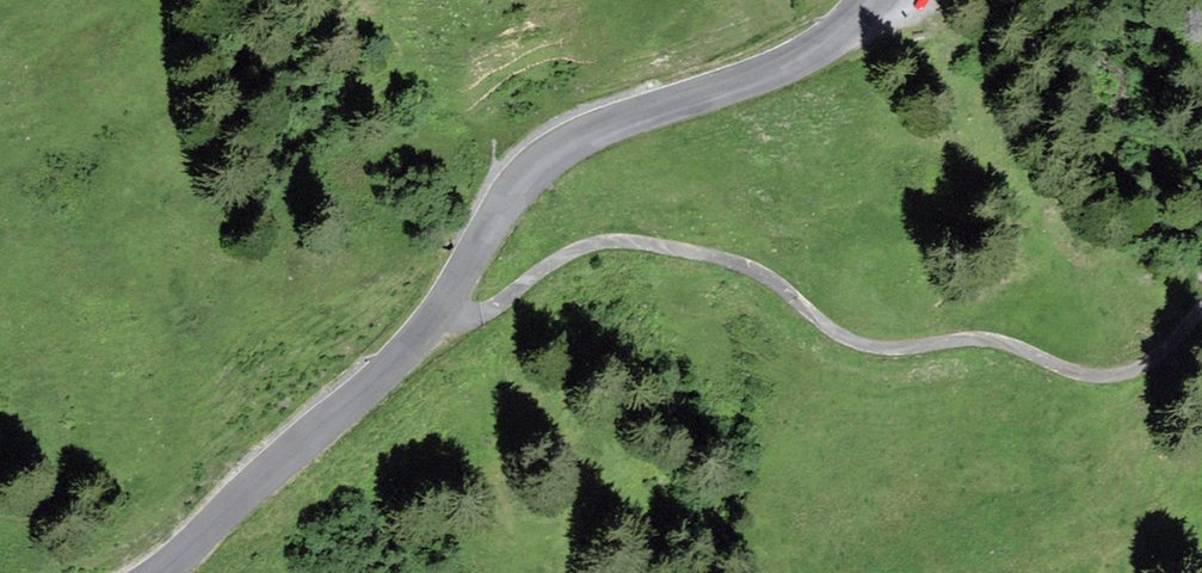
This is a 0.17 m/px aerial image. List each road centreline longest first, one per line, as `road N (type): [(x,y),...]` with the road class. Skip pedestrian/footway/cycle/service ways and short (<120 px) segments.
road 1 (unclassified): [(1201,317),(1152,368),(1123,381),(1092,379),(987,344),(866,350),(840,342),(754,273),(612,242),(559,261),(484,315),(461,323),(436,318)]
road 2 (tertiary): [(876,0),(793,63),(555,149),(509,197),(436,318)]
road 3 (tertiary): [(436,318),(374,384),(163,572)]

